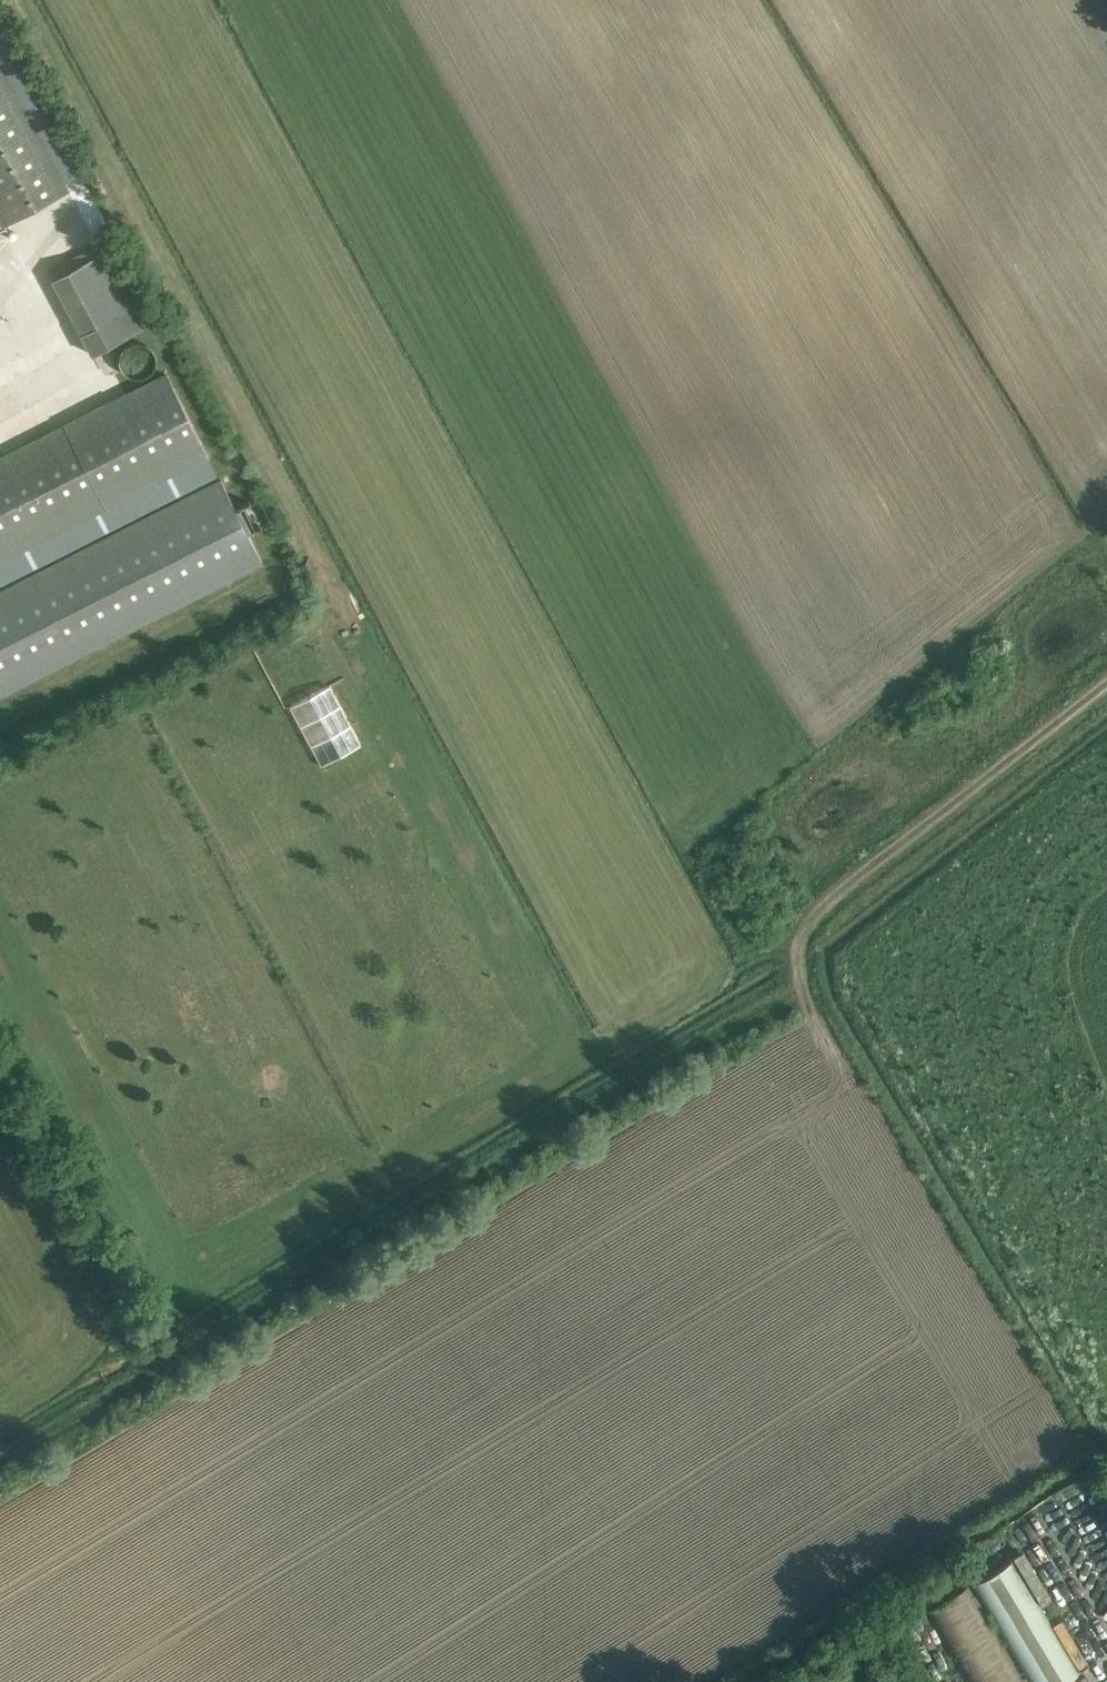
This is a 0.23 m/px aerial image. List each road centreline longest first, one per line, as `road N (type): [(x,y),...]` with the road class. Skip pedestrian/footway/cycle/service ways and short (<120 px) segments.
road 1 (track): [(811,1007),(798,968),(812,918),(1106,682)]

